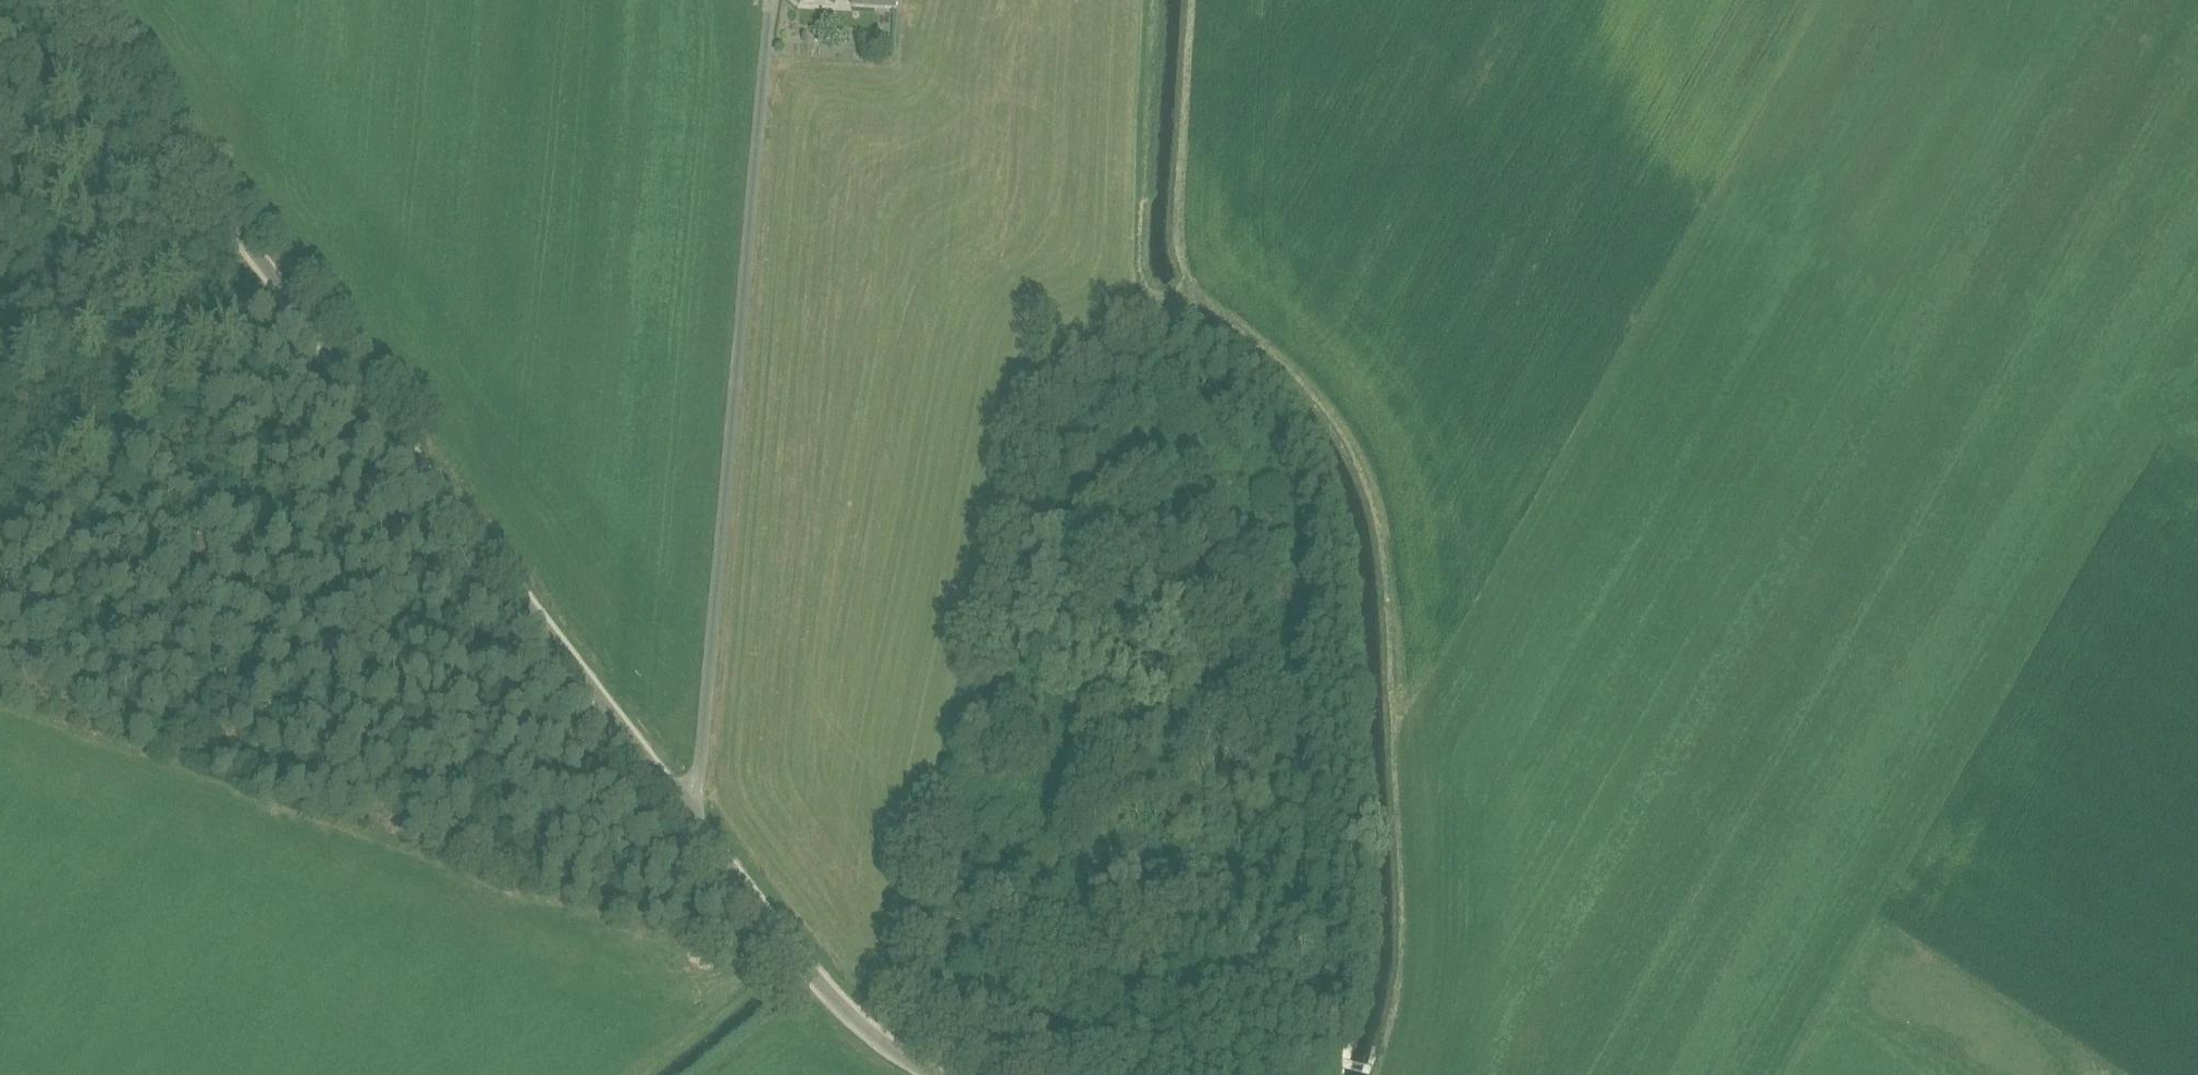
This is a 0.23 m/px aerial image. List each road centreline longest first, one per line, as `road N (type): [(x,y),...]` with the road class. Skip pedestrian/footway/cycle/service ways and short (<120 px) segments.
road 1 (unclassified): [(939,1074),(865,1017),(694,817),(72,0)]

